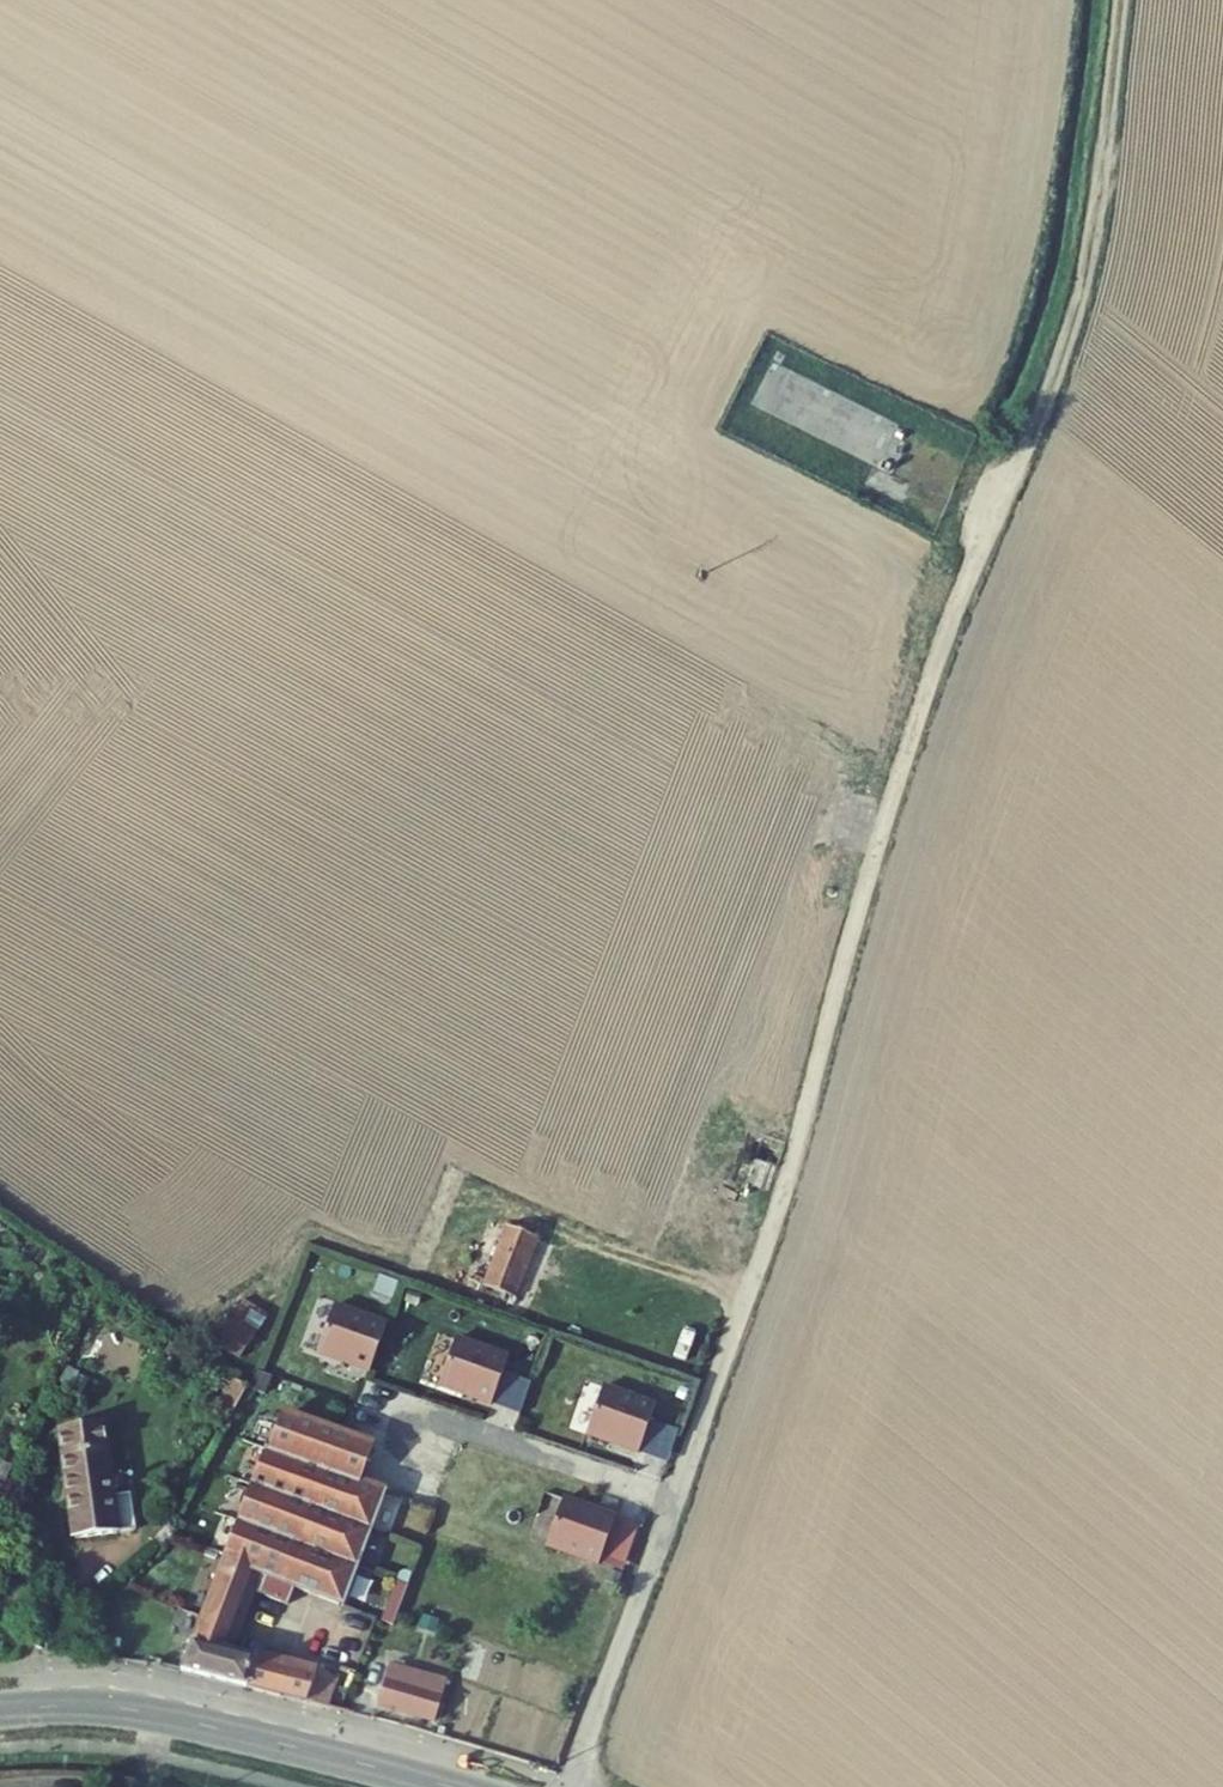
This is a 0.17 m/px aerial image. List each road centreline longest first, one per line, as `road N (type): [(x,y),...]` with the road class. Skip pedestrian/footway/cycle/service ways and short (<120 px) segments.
road 1 (track): [(1019,456),(1084,272),(1121,0)]
road 2 (tertiary): [(424,1786),(148,1723),(0,1714)]

